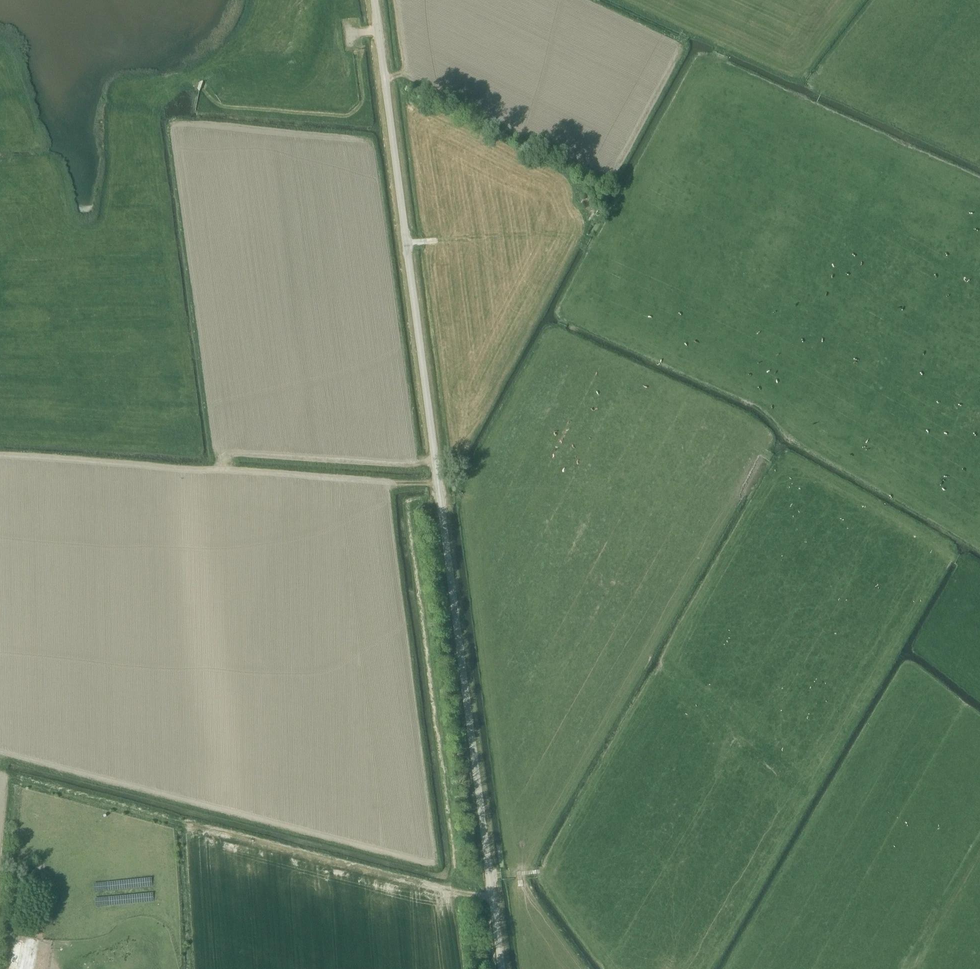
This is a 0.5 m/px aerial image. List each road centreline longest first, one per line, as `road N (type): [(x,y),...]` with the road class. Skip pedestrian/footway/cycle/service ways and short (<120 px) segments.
road 1 (unclassified): [(502,968),(375,0)]

